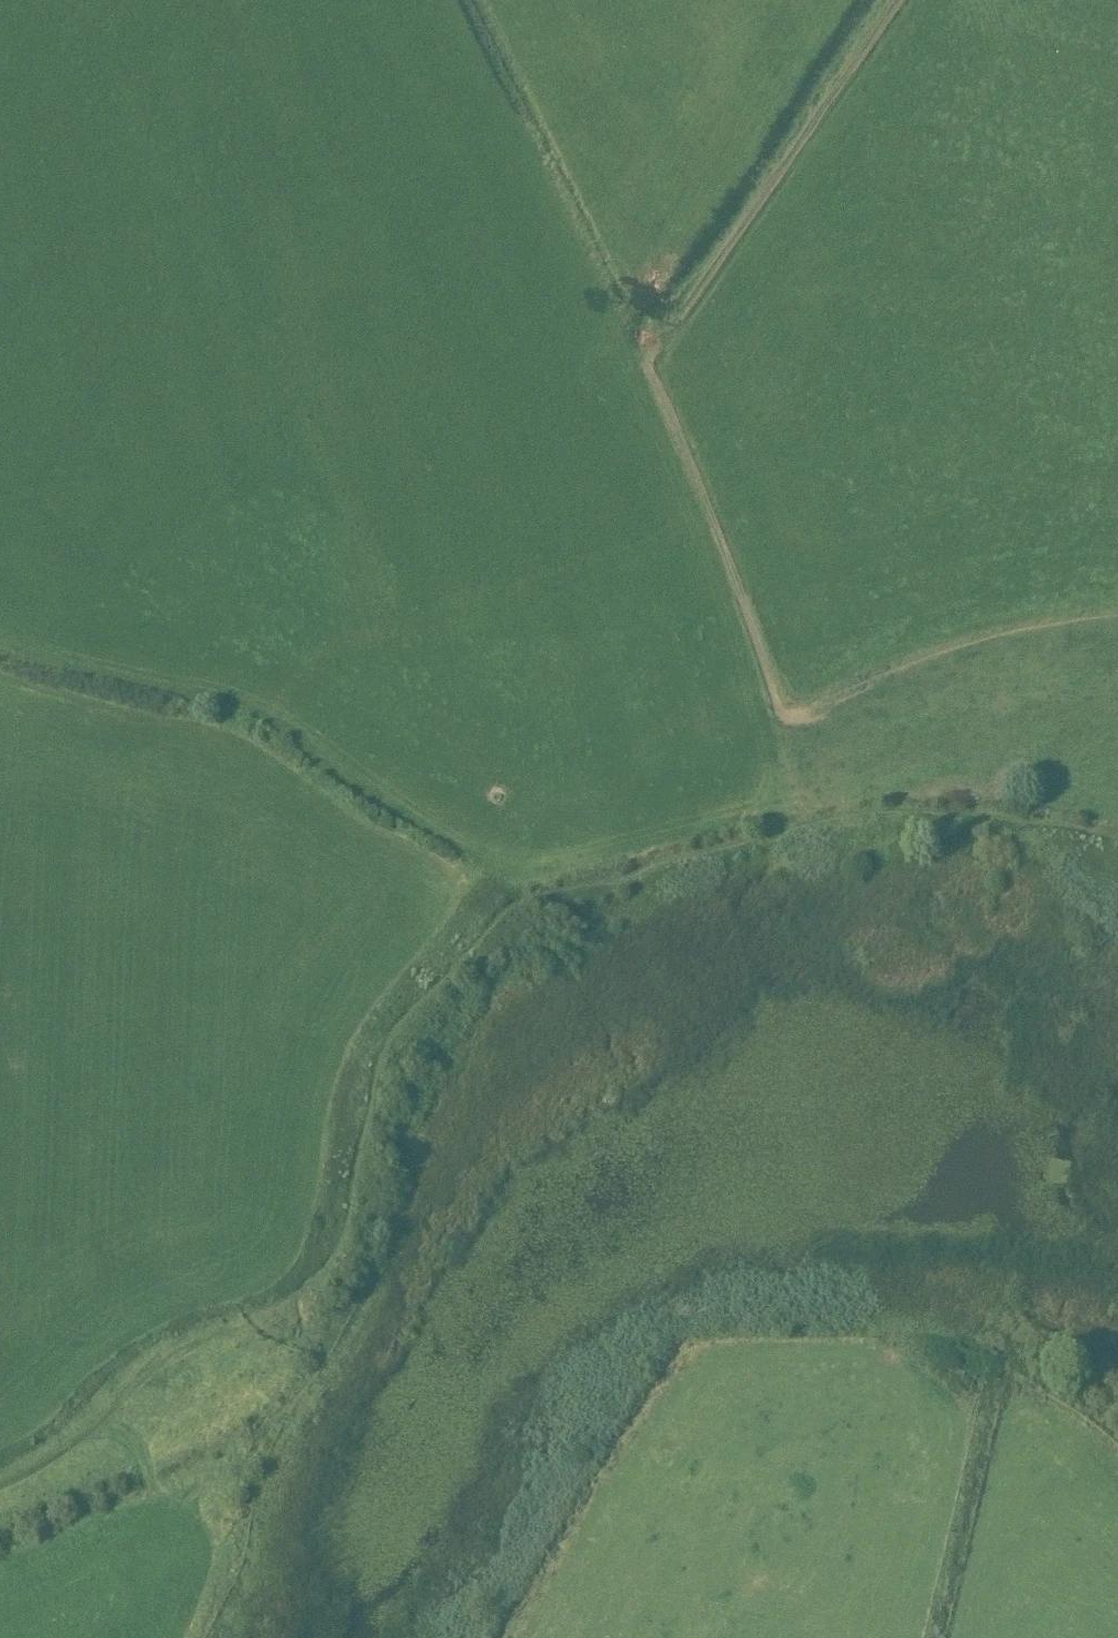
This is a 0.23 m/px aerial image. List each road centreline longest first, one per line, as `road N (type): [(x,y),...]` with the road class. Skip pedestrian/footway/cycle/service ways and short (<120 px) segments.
road 1 (track): [(899,0),(650,360),(776,704)]

